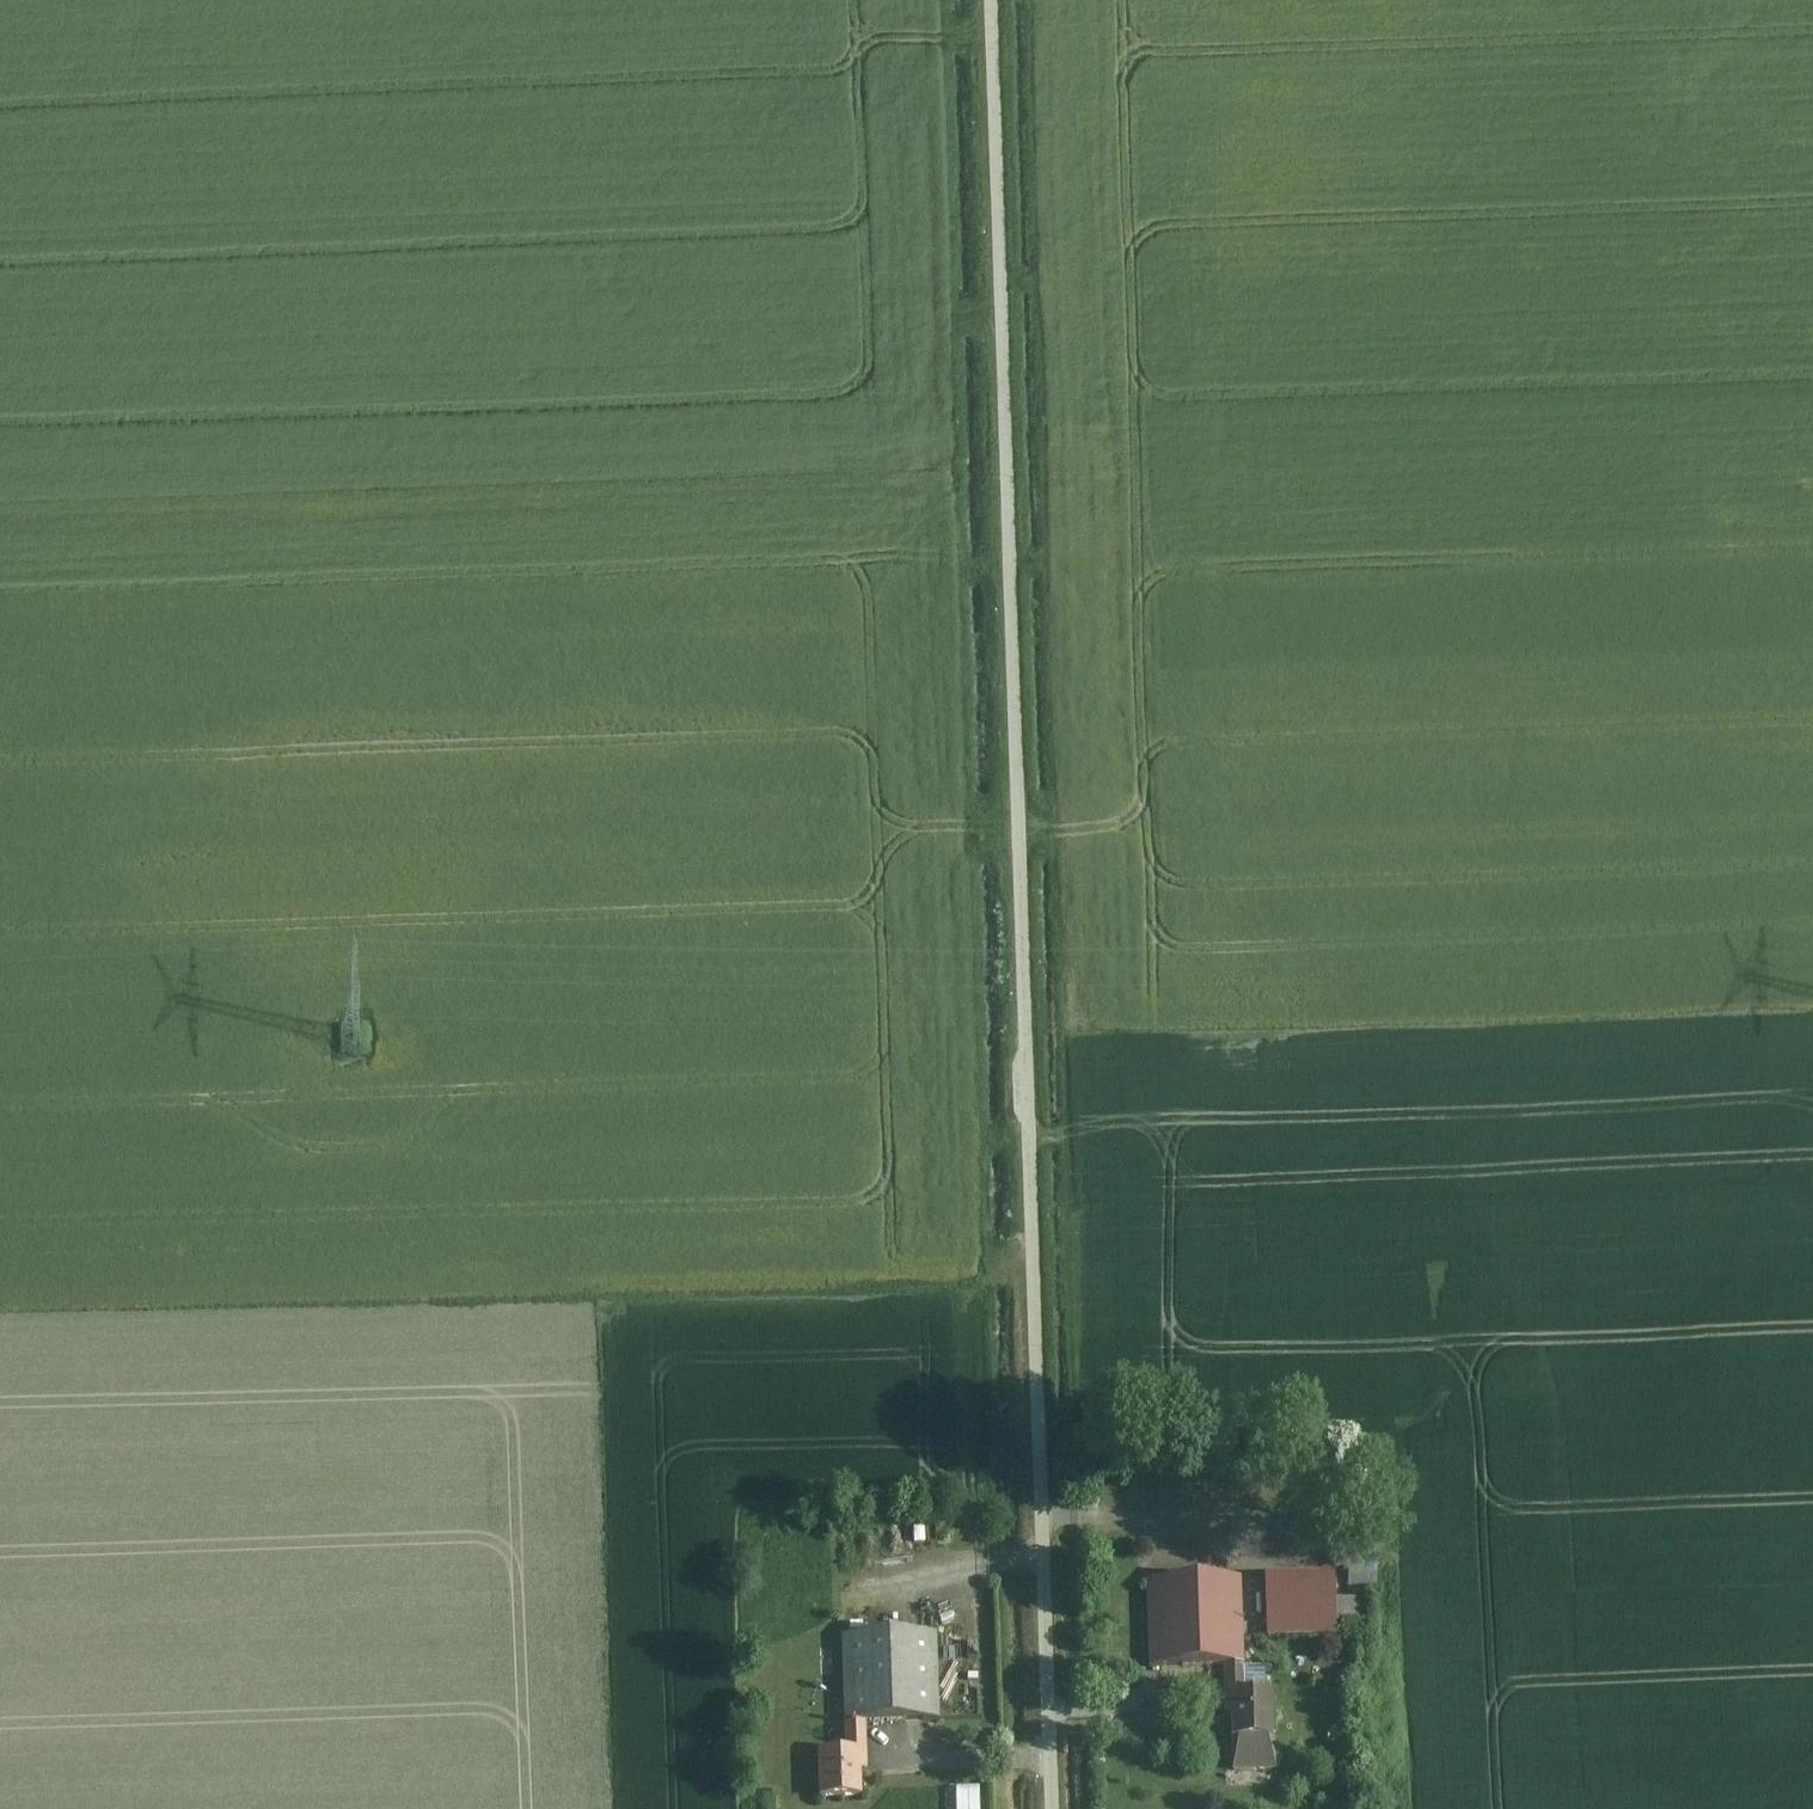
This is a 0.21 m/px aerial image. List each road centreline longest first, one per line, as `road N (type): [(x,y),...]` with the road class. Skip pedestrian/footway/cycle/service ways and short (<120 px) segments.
road 1 (unclassified): [(1054,1808),(988,0)]

